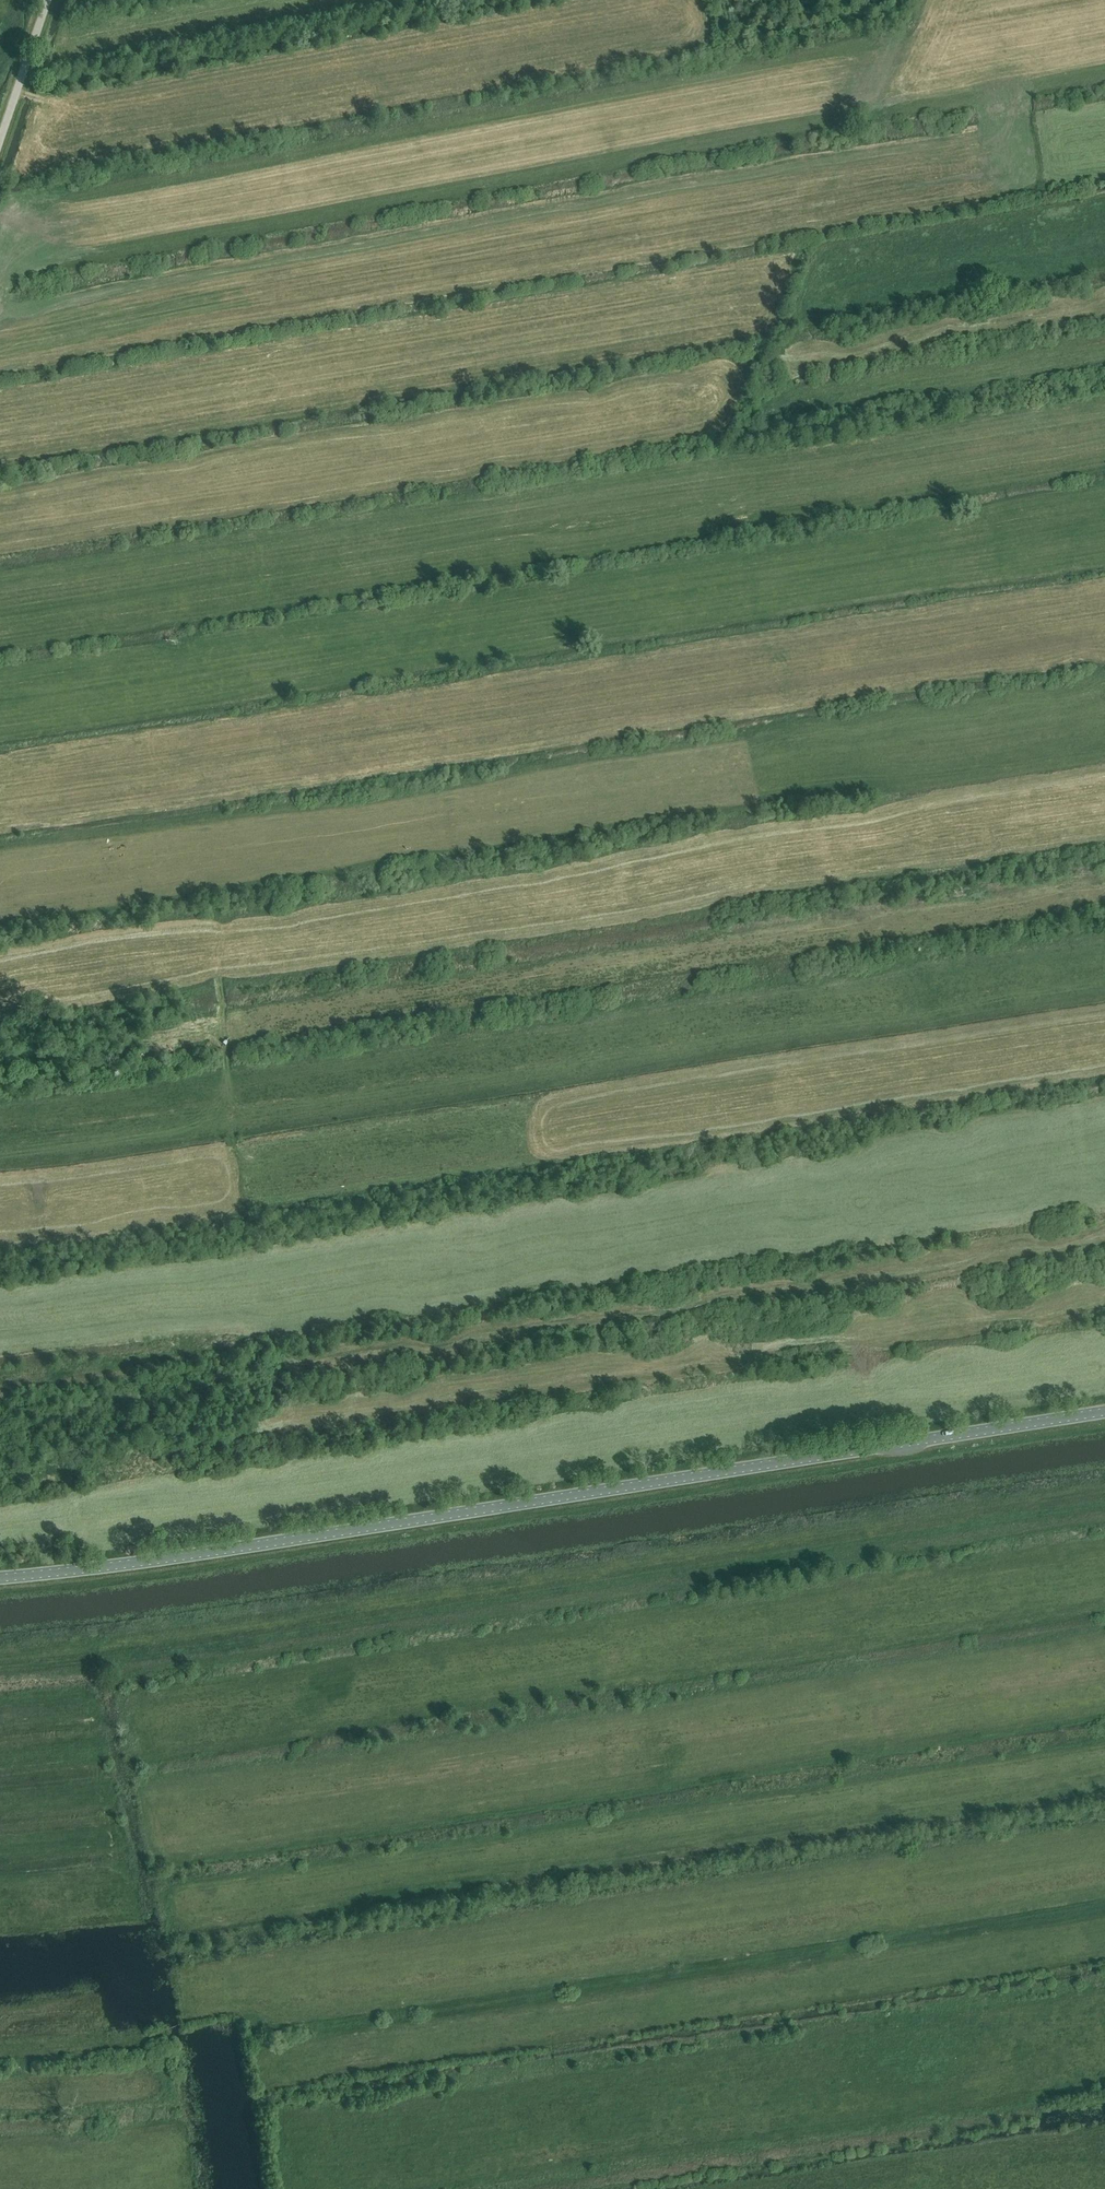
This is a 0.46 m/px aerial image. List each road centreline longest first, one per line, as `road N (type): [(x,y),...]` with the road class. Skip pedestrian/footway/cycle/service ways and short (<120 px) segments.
road 1 (tertiary): [(0,1576),(1104,1411)]
road 2 (unclassified): [(0,146),(50,0)]

